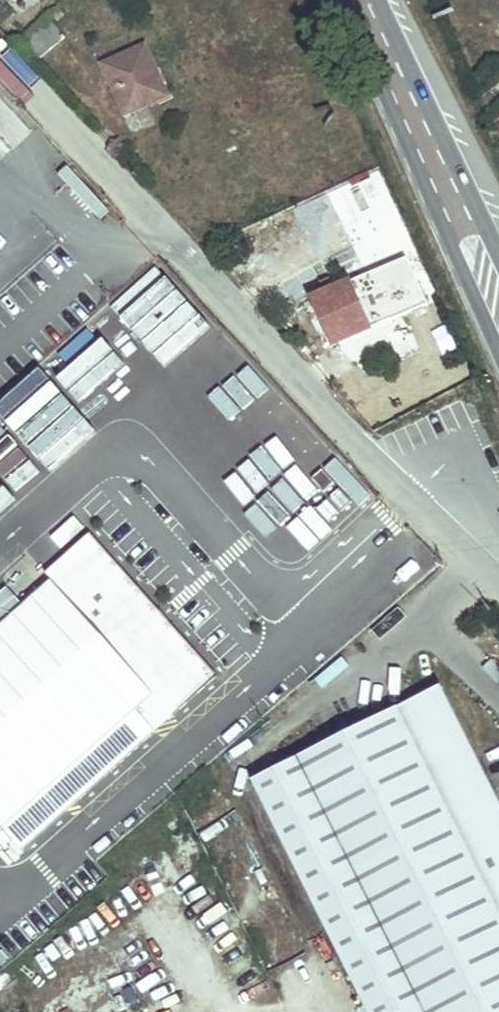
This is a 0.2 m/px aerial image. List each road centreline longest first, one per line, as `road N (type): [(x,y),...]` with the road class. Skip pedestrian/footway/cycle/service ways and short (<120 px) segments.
road 1 (residential): [(498,604),(0,64)]
road 2 (primary): [(426,143),(454,251),(498,353)]
road 3 (primary): [(363,0),(426,143)]
road 4 (primary): [(498,254),(426,143)]

